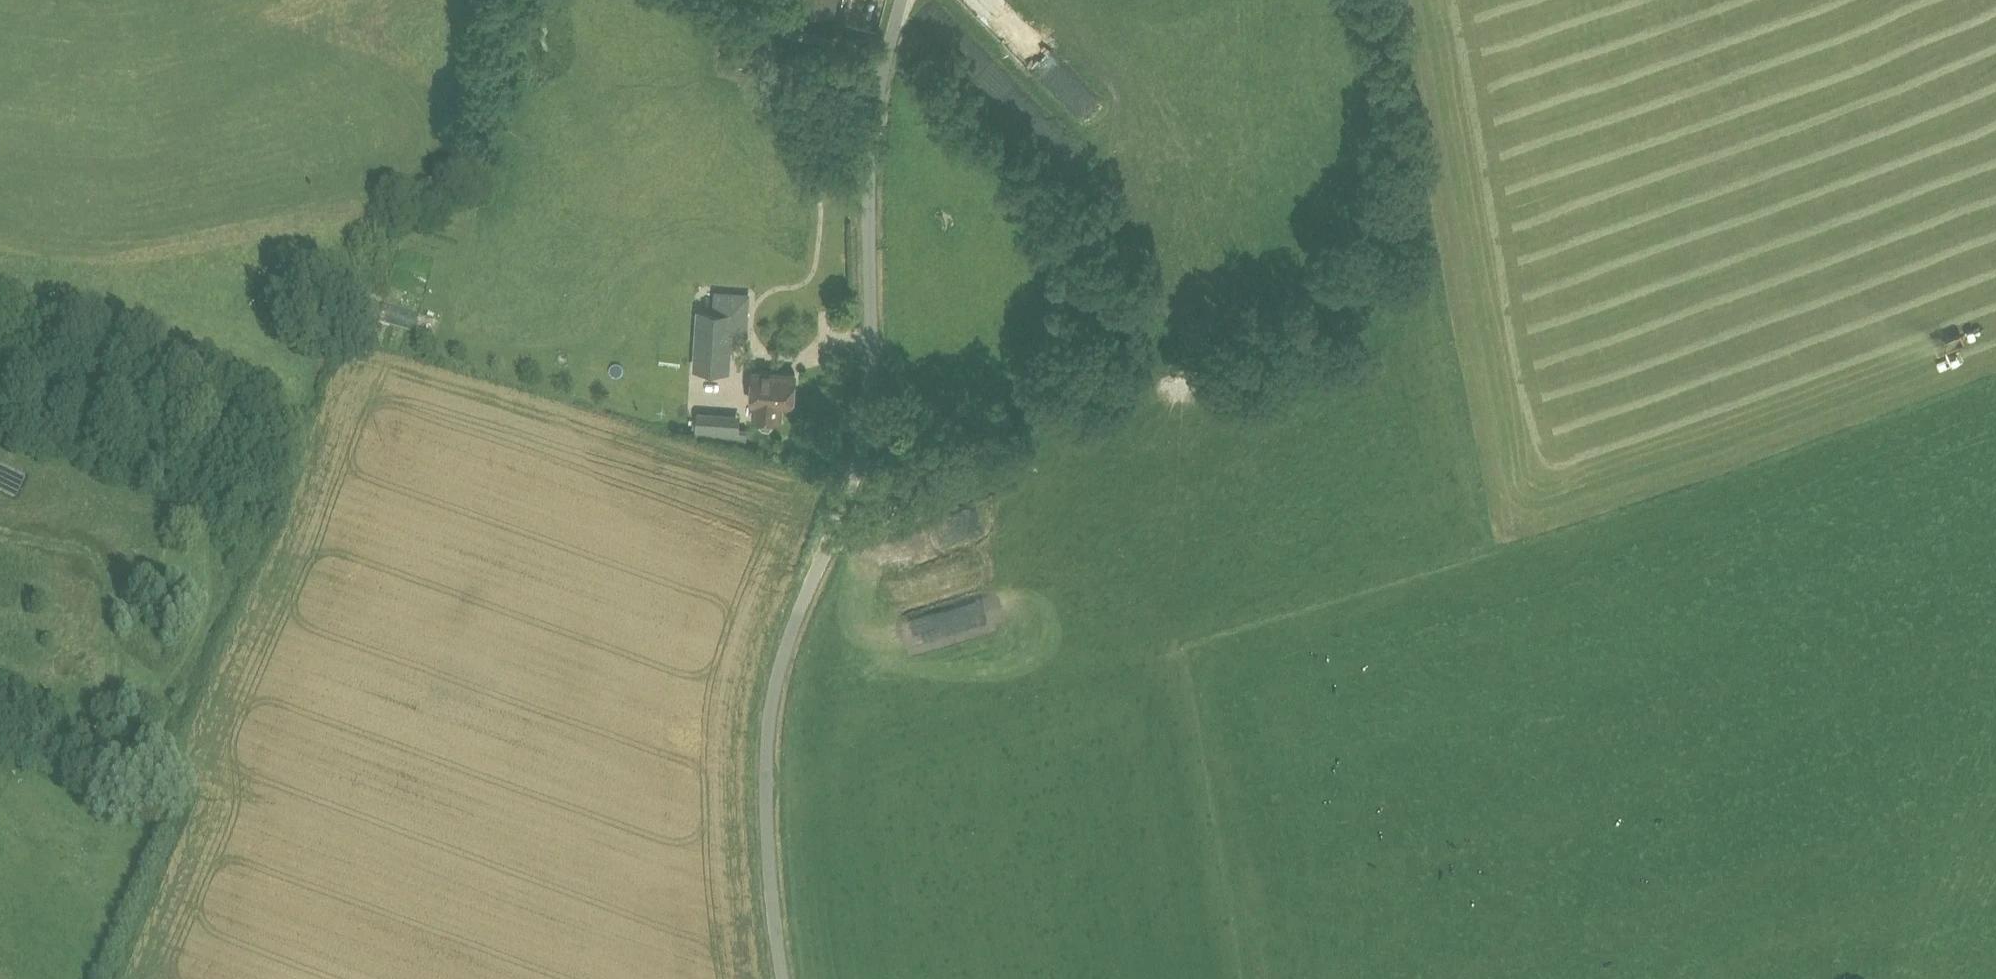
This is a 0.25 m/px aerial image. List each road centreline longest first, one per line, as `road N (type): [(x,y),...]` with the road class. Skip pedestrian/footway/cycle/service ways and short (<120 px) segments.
road 1 (unclassified): [(782,978),(767,847),(771,713),(789,641),(855,484),(868,427),(869,180),(882,70),(900,0)]

